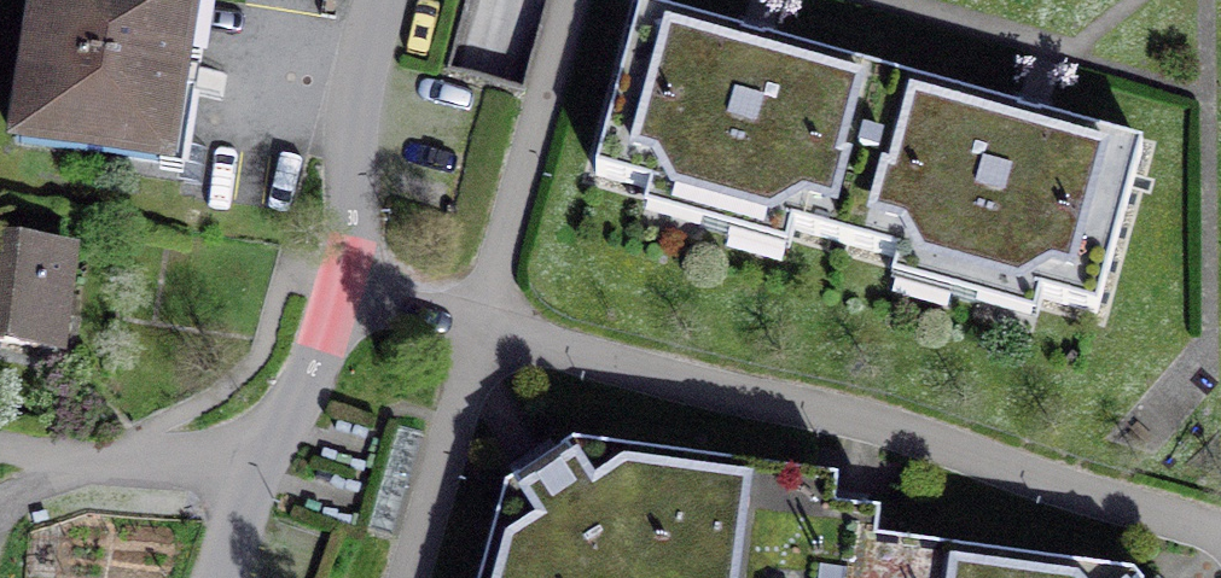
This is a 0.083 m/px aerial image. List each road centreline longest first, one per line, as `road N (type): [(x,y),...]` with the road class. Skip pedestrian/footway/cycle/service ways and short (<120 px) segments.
road 1 (residential): [(1220,540),(1151,509),(882,428),(345,289)]
road 2 (residential): [(382,0),(356,122),(345,289)]
road 3 (residential): [(253,472),(0,441)]
road 4 (residential): [(345,289),(326,342),(253,472)]

